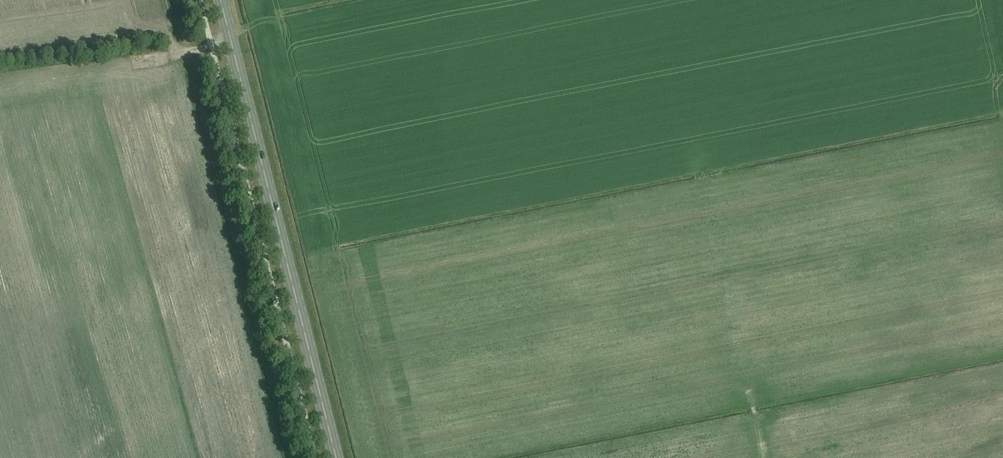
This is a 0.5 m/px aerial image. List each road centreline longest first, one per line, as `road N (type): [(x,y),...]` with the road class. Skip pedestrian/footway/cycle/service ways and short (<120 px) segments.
road 1 (primary): [(338,457),(220,0)]

